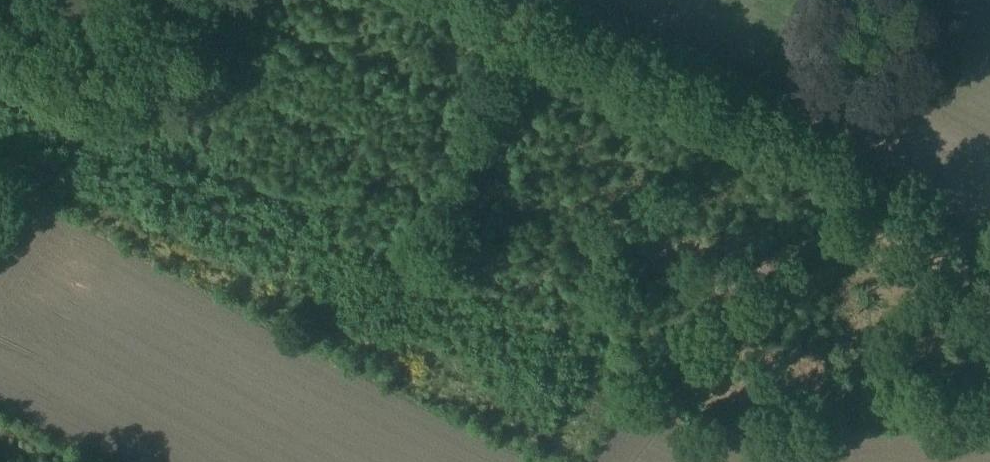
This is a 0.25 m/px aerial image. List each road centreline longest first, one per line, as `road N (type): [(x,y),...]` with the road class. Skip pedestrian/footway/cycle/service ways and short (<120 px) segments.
road 1 (track): [(12,170),(556,435)]

